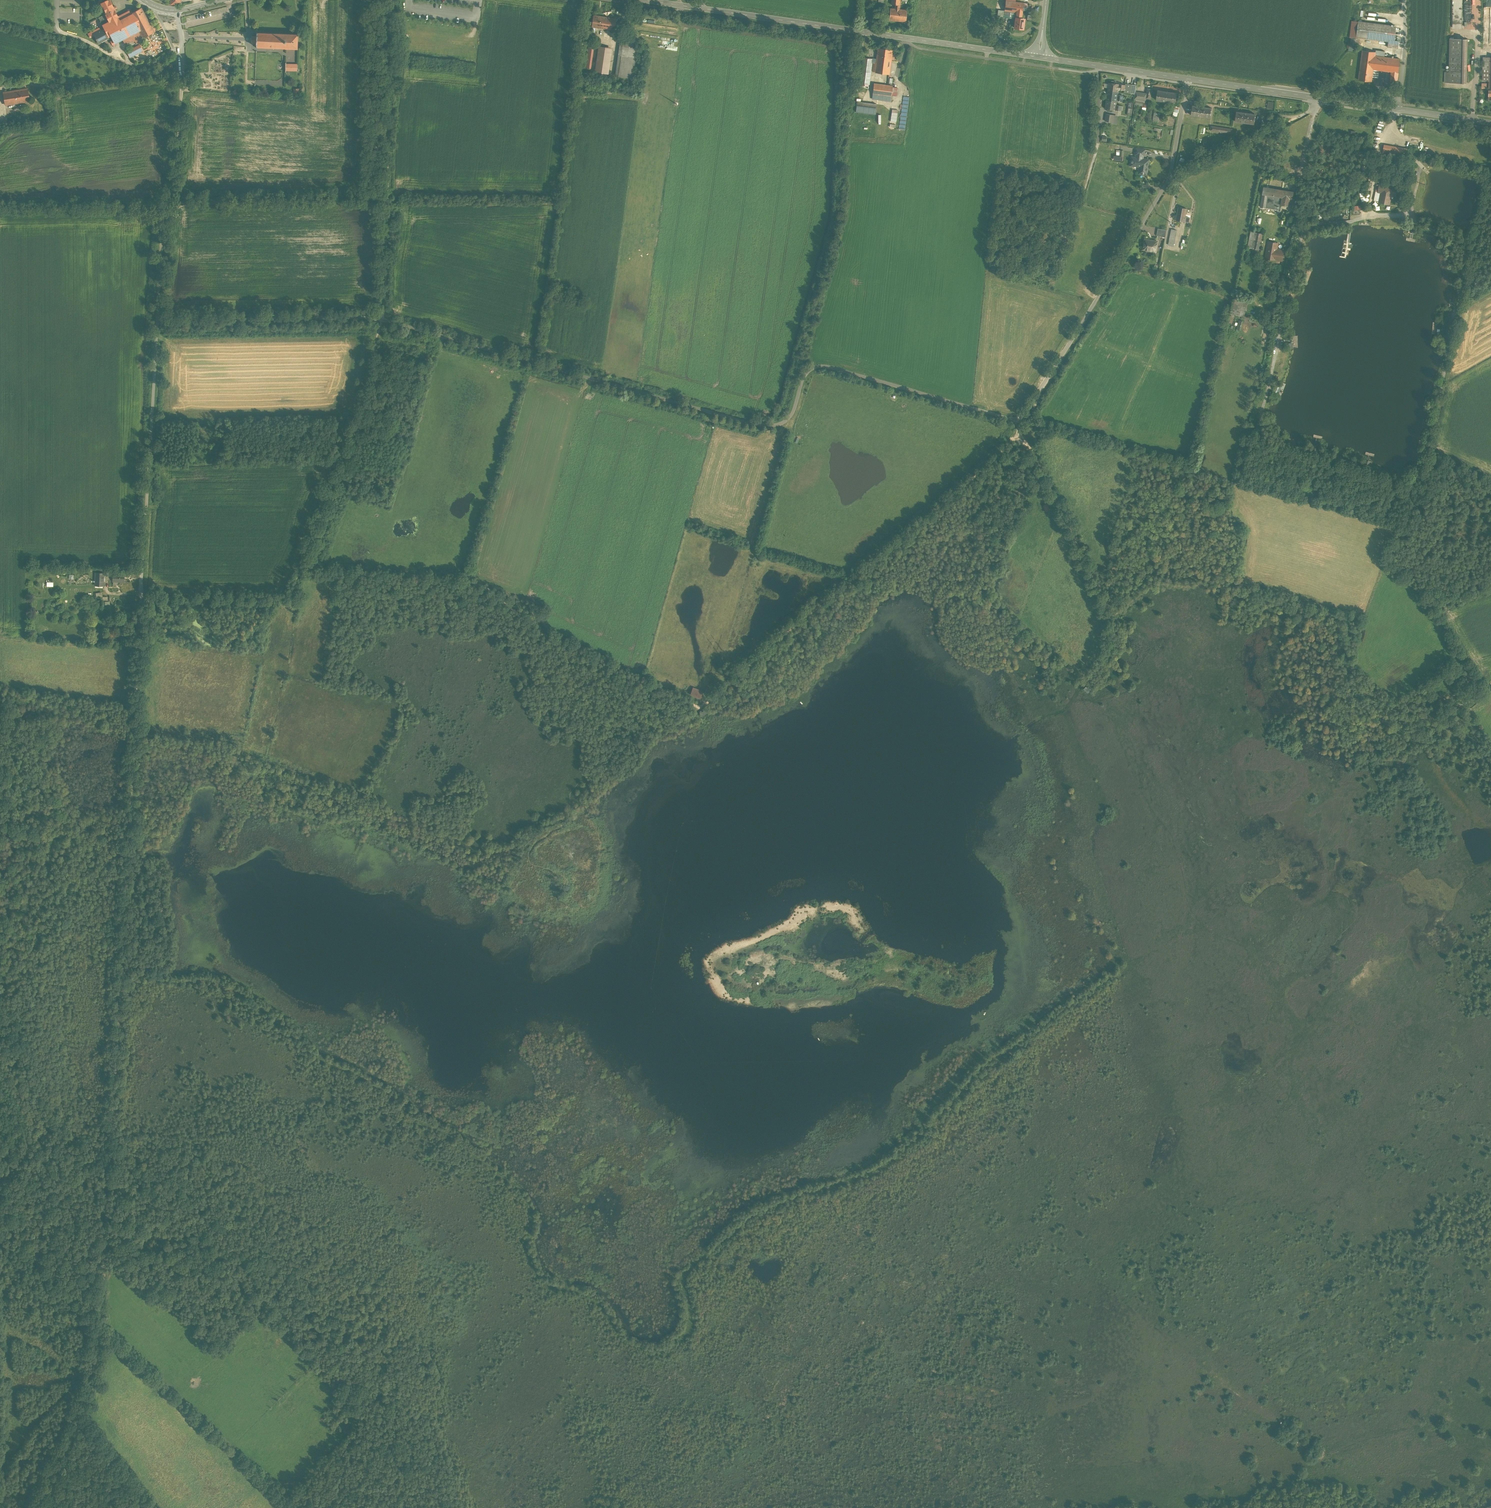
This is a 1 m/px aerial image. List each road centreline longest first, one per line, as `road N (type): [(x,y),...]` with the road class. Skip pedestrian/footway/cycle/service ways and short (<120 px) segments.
road 1 (unclassified): [(1020,420),(819,366),(805,375),(789,418),(763,425),(383,320),(157,321)]
road 2 (unclassified): [(1188,79),(1170,176),(1020,420)]
road 3 (track): [(100,1322),(123,966)]
road 4 (secondary): [(1032,56),(700,9)]
road 5 (track): [(128,855),(141,596)]
road 6 (secondary): [(1398,110),(1188,79)]
road 7 (track): [(391,0),(387,198)]
road 8 (track): [(43,1507),(96,1366),(100,1322)]
road 9 (secondary): [(1188,79),(1045,58)]

